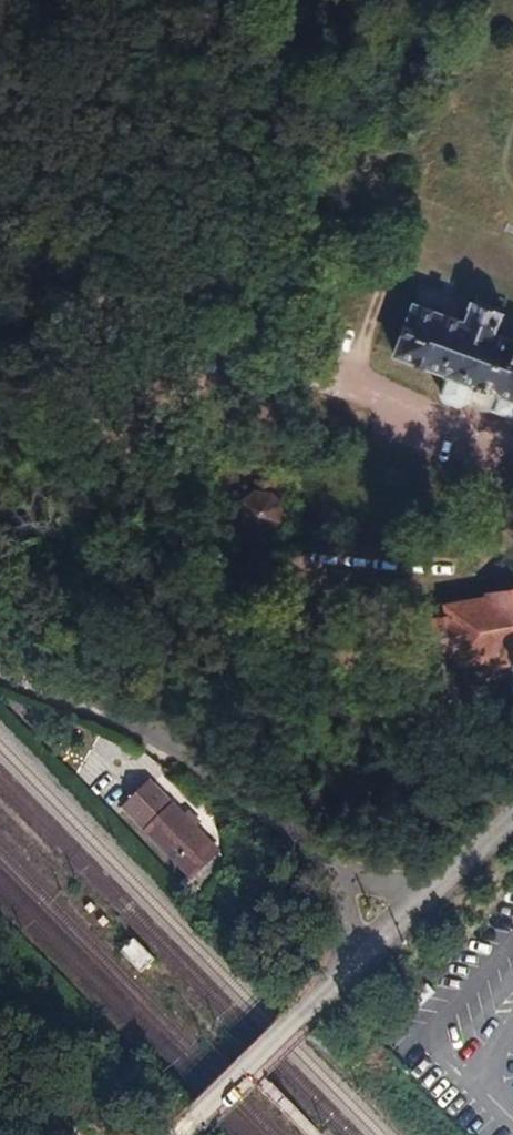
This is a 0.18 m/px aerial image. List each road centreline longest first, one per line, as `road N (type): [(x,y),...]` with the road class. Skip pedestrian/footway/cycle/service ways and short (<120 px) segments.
road 1 (residential): [(512,822),(178,1134)]
road 2 (track): [(21,621),(59,676),(307,840),(365,891)]

